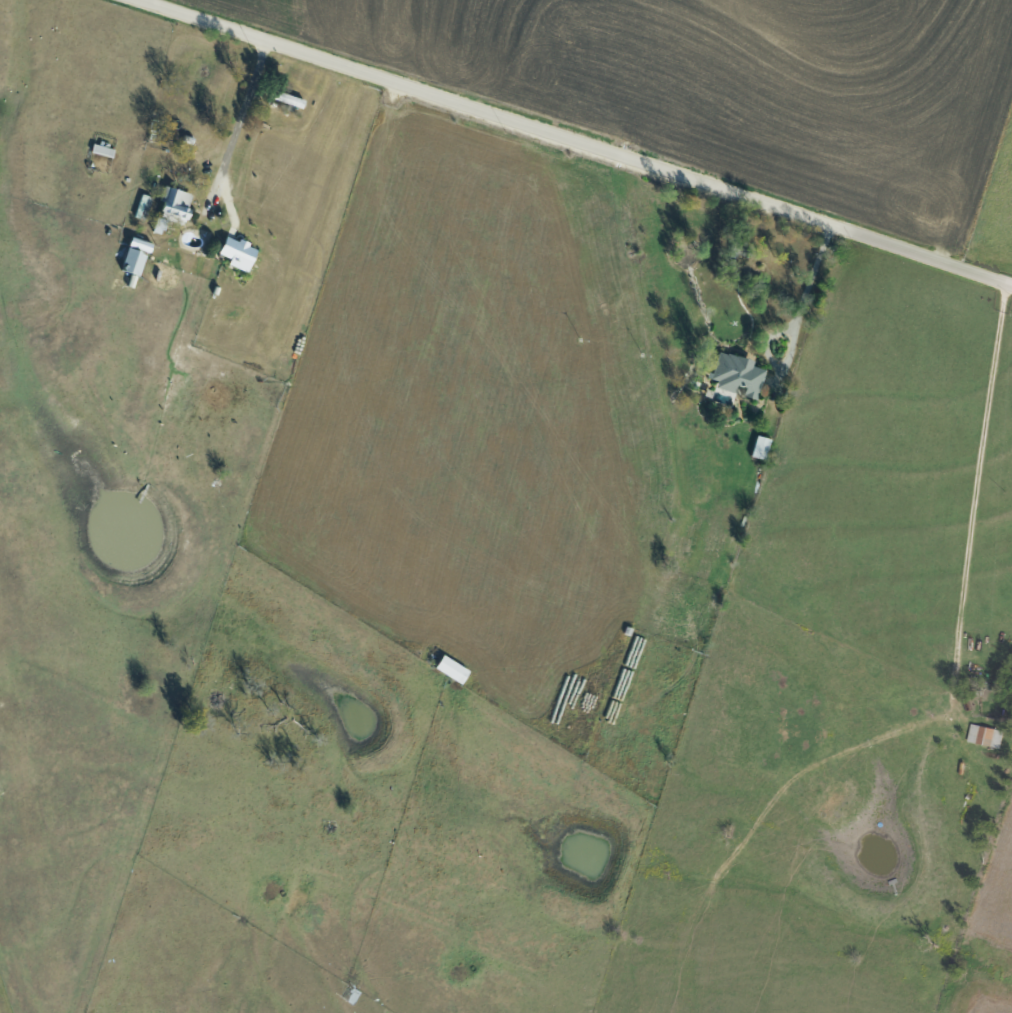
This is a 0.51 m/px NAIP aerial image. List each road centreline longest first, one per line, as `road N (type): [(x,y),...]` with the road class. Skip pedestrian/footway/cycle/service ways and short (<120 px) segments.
road 1 (residential): [(1011,286),(141,0)]

